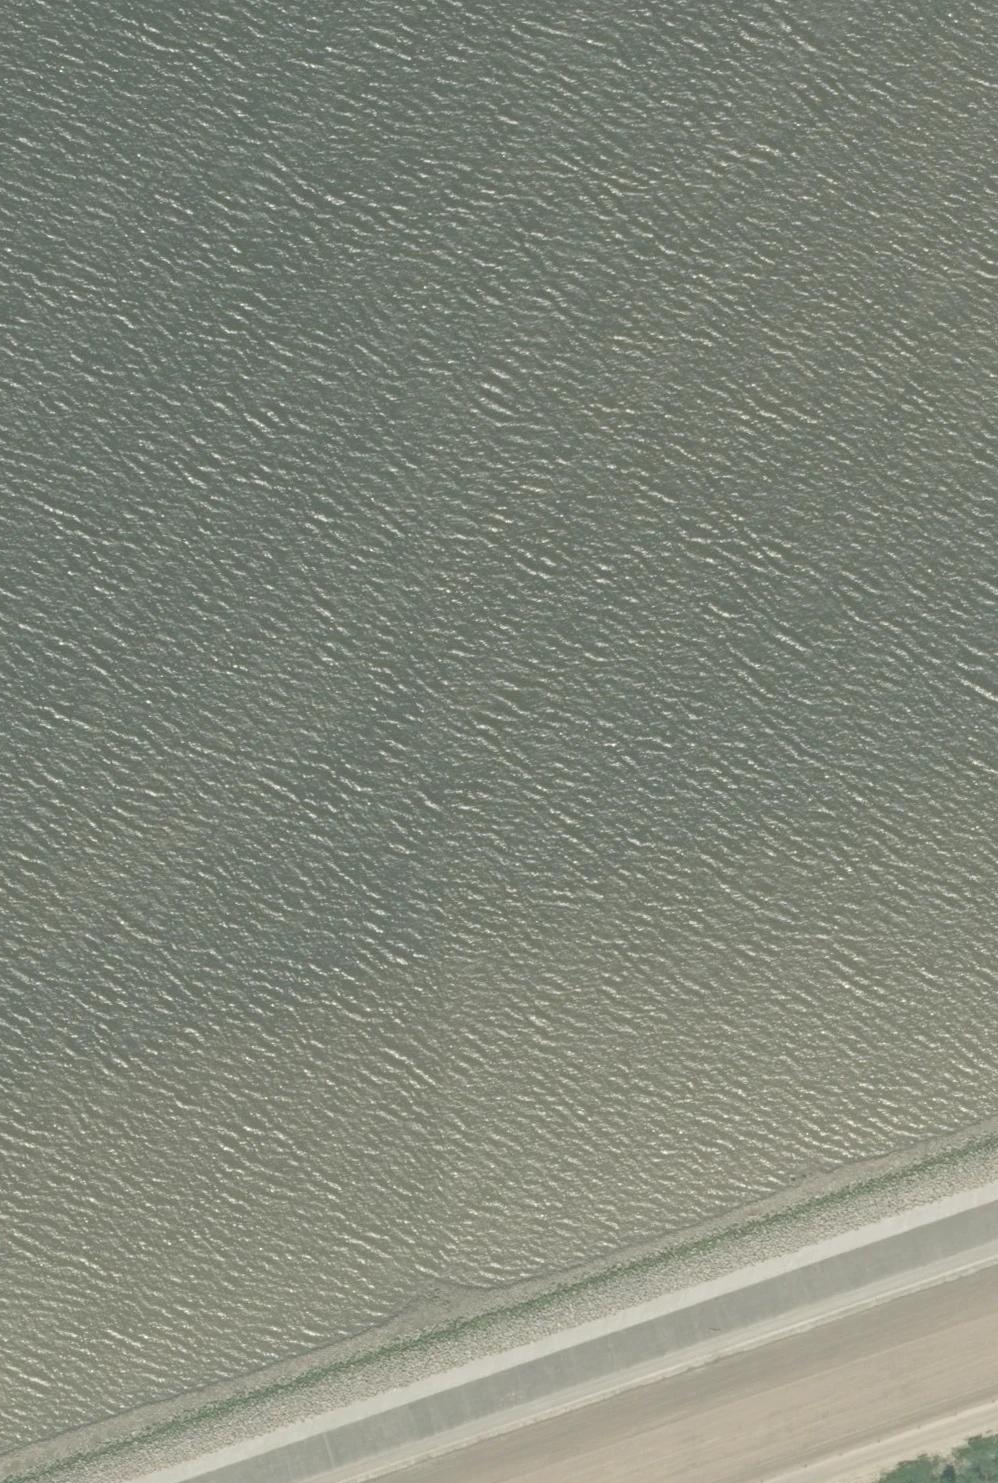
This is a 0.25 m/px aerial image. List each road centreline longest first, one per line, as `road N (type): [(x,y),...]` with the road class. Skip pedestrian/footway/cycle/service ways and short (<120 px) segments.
road 1 (track): [(997,1184),(126,1482)]

